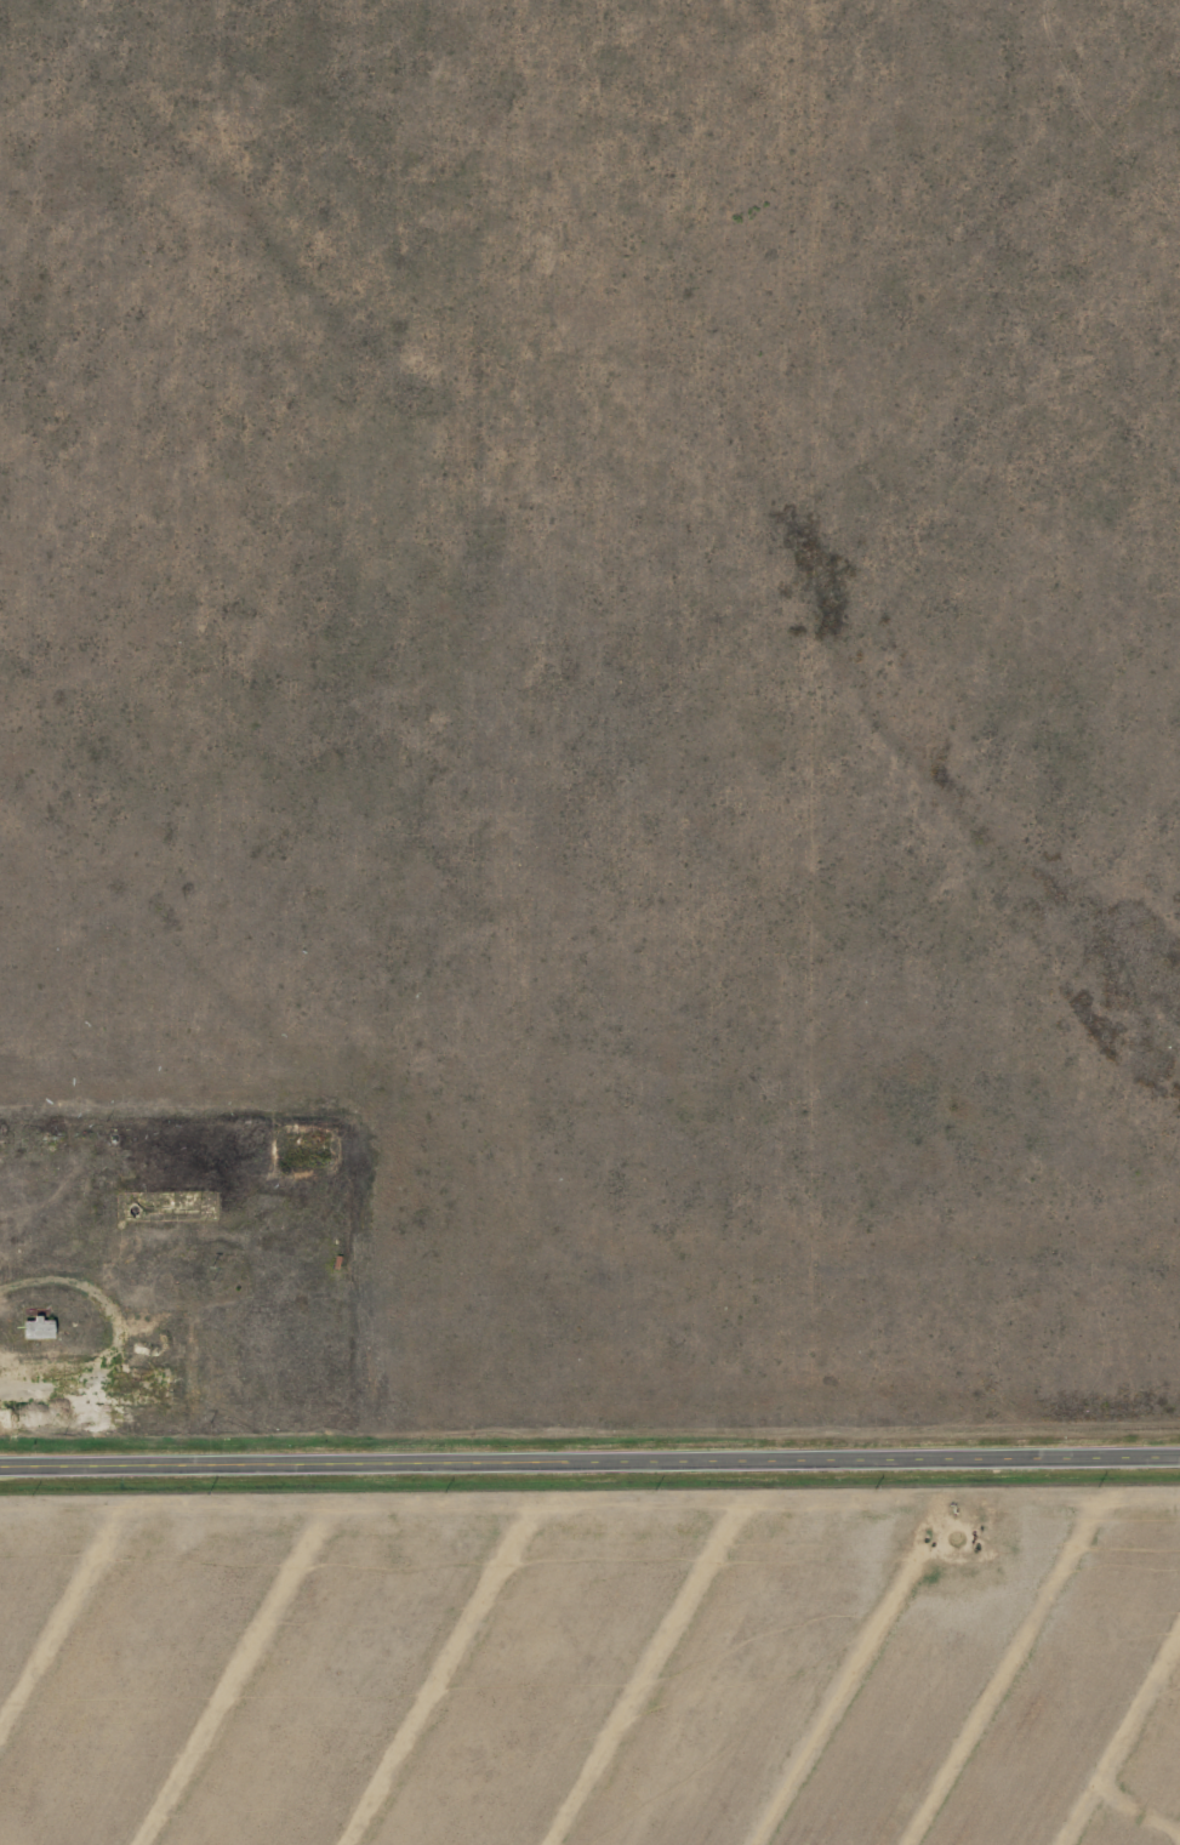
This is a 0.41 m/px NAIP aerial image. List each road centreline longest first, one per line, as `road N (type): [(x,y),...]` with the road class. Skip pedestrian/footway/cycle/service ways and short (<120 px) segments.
road 1 (secondary): [(0,1476),(1179,1466)]

